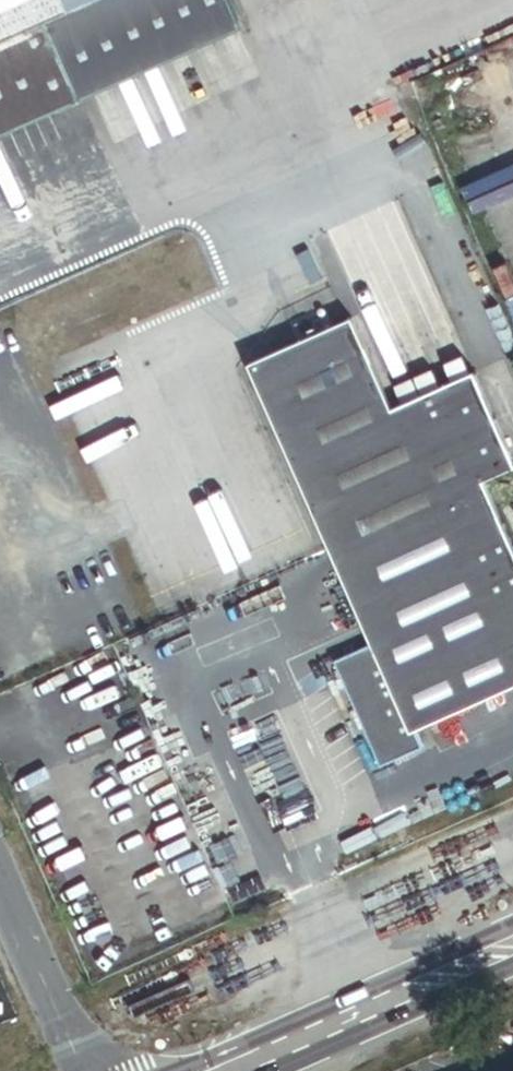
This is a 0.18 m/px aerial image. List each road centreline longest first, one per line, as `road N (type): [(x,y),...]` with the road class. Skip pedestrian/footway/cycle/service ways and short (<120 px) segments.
road 1 (secondary): [(512,944),(221,1070)]

